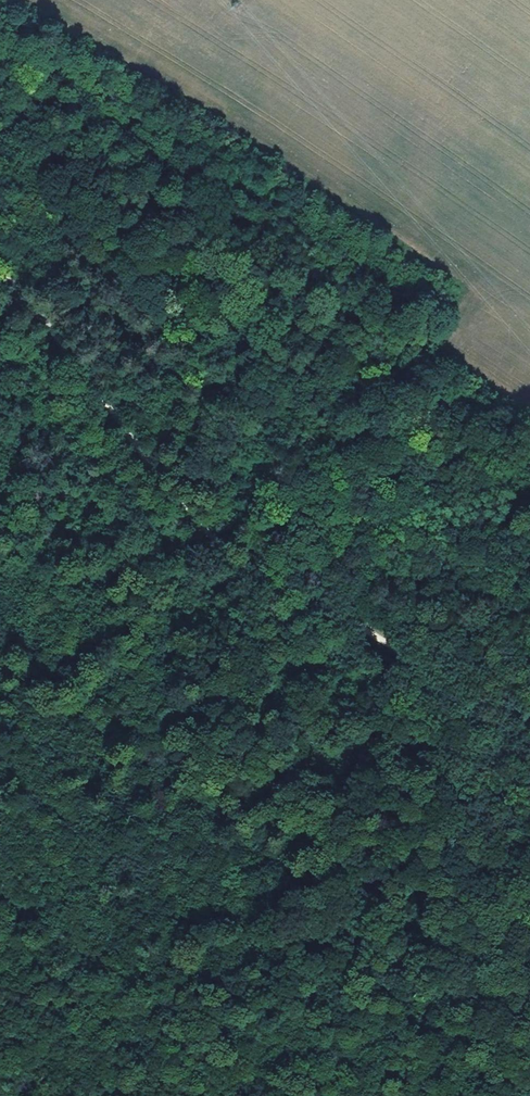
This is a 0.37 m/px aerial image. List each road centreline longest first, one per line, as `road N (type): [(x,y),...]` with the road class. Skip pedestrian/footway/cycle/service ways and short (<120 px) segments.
road 1 (track): [(0,270),(222,541),(529,724)]
road 2 (track): [(282,1095),(0,906)]
road 3 (track): [(0,403),(222,541)]

